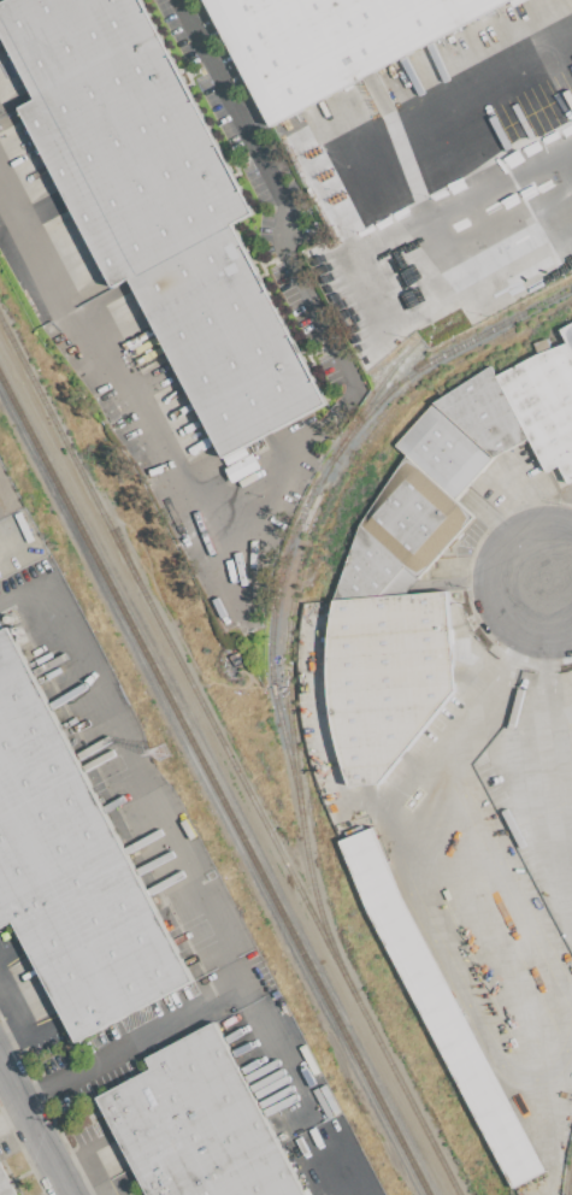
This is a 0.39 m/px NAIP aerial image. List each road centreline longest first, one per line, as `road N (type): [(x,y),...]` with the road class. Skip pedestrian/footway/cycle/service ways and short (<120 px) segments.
road 1 (residential): [(0,1052),(75,1194)]

